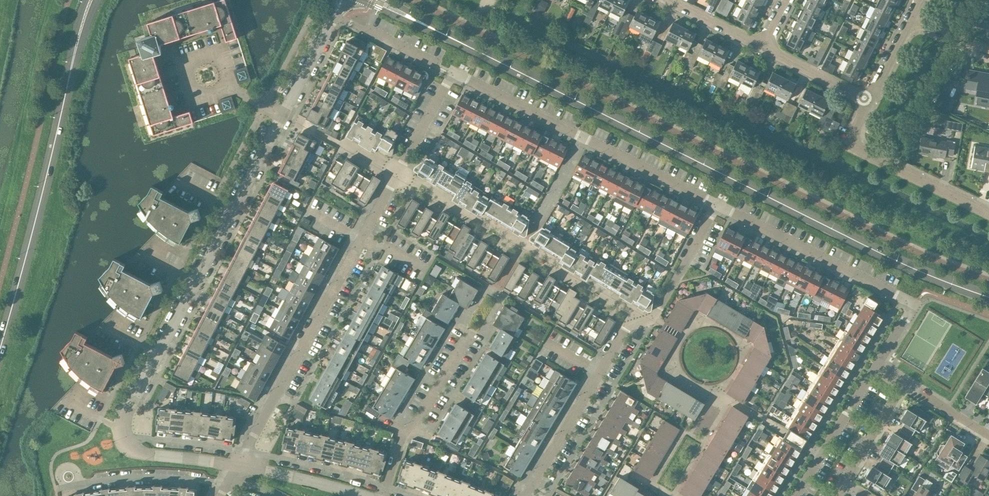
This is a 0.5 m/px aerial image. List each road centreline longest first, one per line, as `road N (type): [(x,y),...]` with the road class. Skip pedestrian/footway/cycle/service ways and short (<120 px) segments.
road 1 (secondary): [(988,298),(876,252),(415,19)]
road 2 (residential): [(234,466),(141,454),(128,449),(120,429),(282,116)]
road 3 (residential): [(234,466),(449,71)]
road 4 (residential): [(525,495),(620,335),(659,312),(714,206)]
road 5 (secondary): [(75,51),(0,347)]
road 6 (residential): [(714,206),(449,71)]
road 7 (residential): [(875,365),(911,305),(714,206)]
road 8 (residential): [(867,101),(852,143),(988,212)]
road 9 (residential): [(383,495),(401,439),(469,330)]
road 10 (residential): [(795,495),(875,365)]
road 11 (residential): [(229,480),(84,481)]
road 12 (residential): [(364,495),(234,466)]

